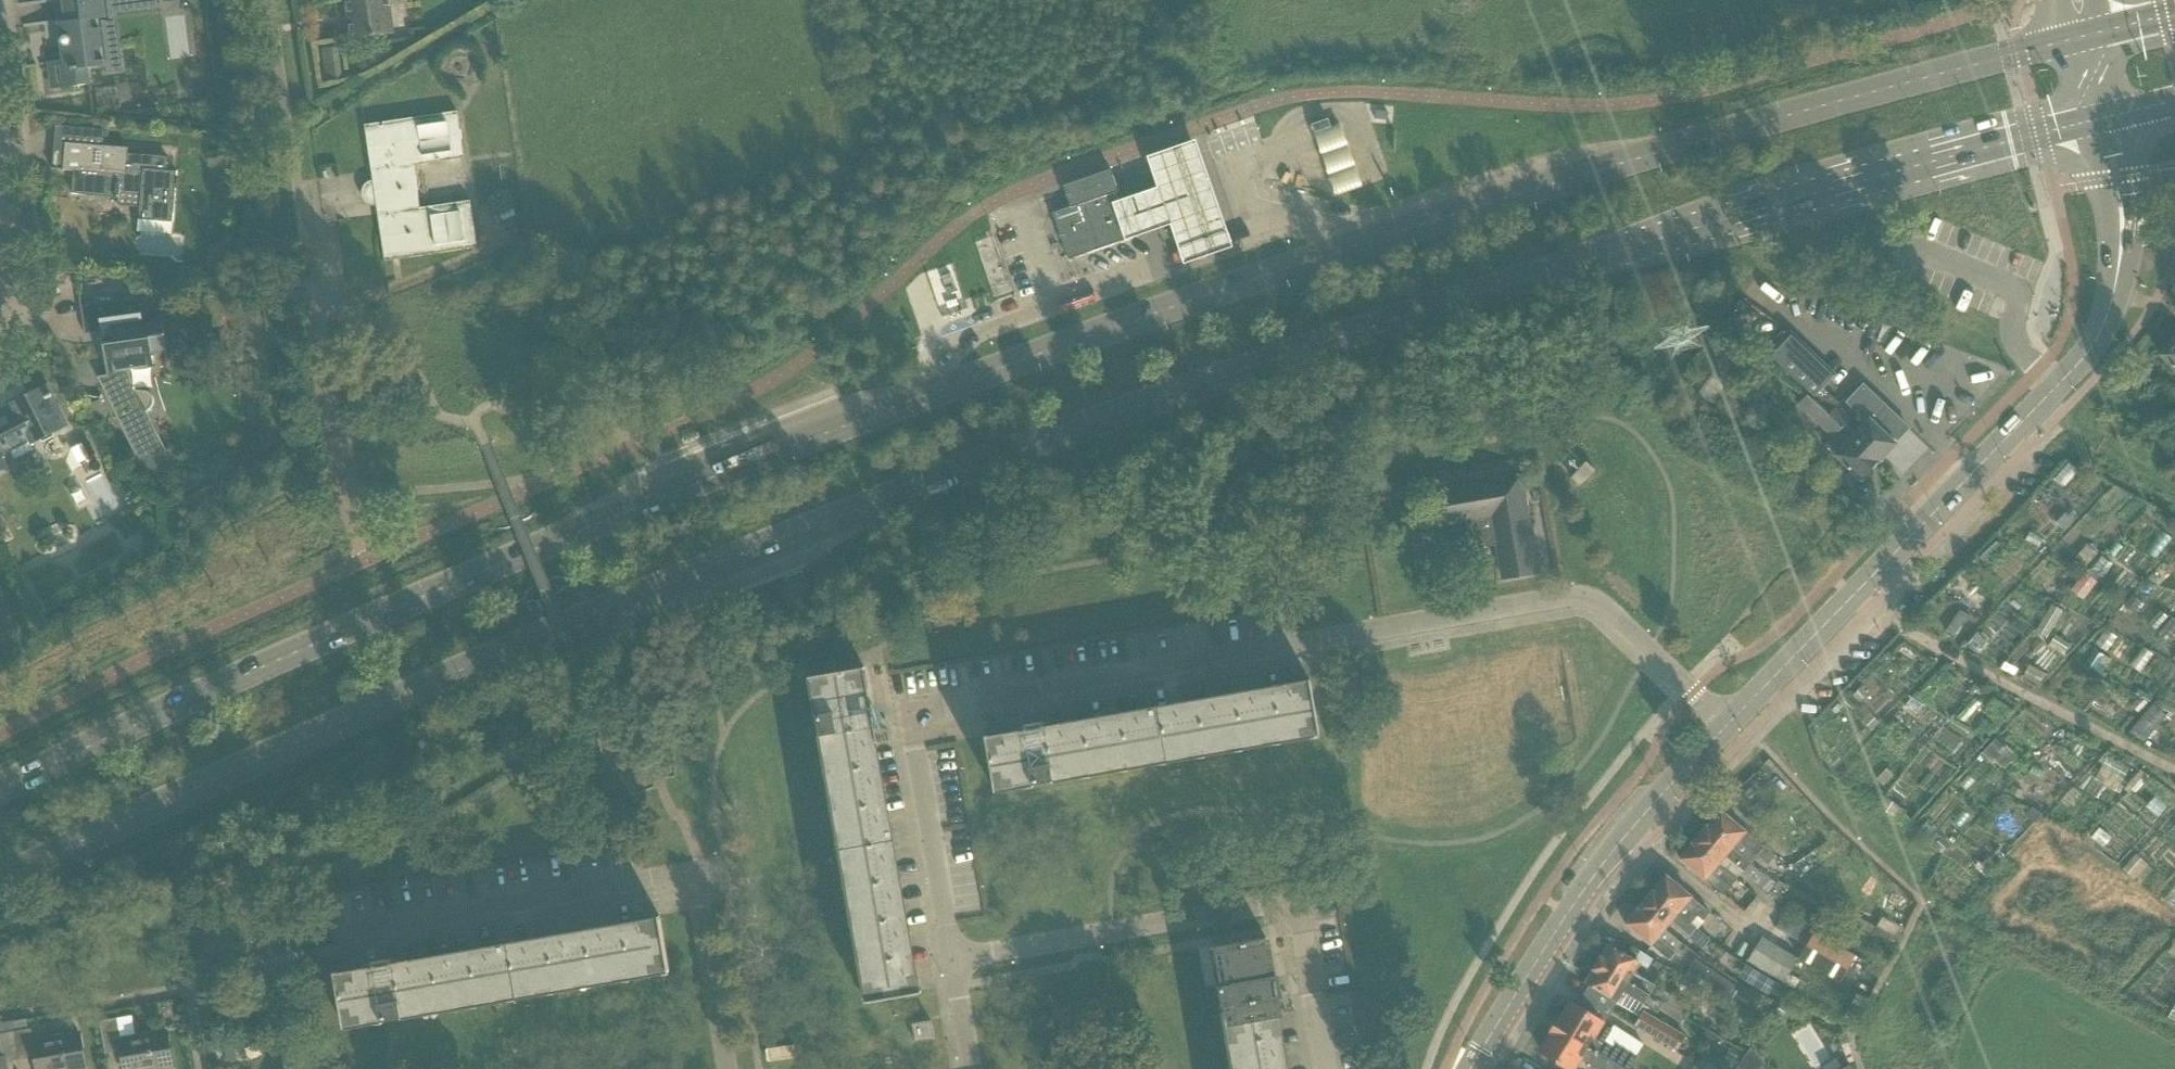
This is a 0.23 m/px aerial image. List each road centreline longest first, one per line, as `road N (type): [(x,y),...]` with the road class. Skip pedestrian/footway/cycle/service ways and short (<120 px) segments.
road 1 (primary): [(0,883),(393,698),(973,470),(1629,248),(2085,122)]
road 2 (primary): [(2067,41),(1375,239),(925,399),(547,541),(0,790)]
road 3 (residential): [(950,959),(916,756),(917,728),(929,713),(1568,598),(1600,607),(1729,723)]
road 4 (tertiary): [(1729,723),(2073,369),(2105,320),(2123,230)]
road 5 (residential): [(723,1068),(702,916),(687,882),(672,877),(347,935)]
road 6 (residential): [(1326,1068),(1305,926),(1263,905),(950,959)]
road 7 (tertiary): [(1472,1068),(1561,920),(1729,723)]
road 8 (unclassified): [(268,0),(315,284)]
road 9 (residential): [(0,180),(12,294),(0,331)]

